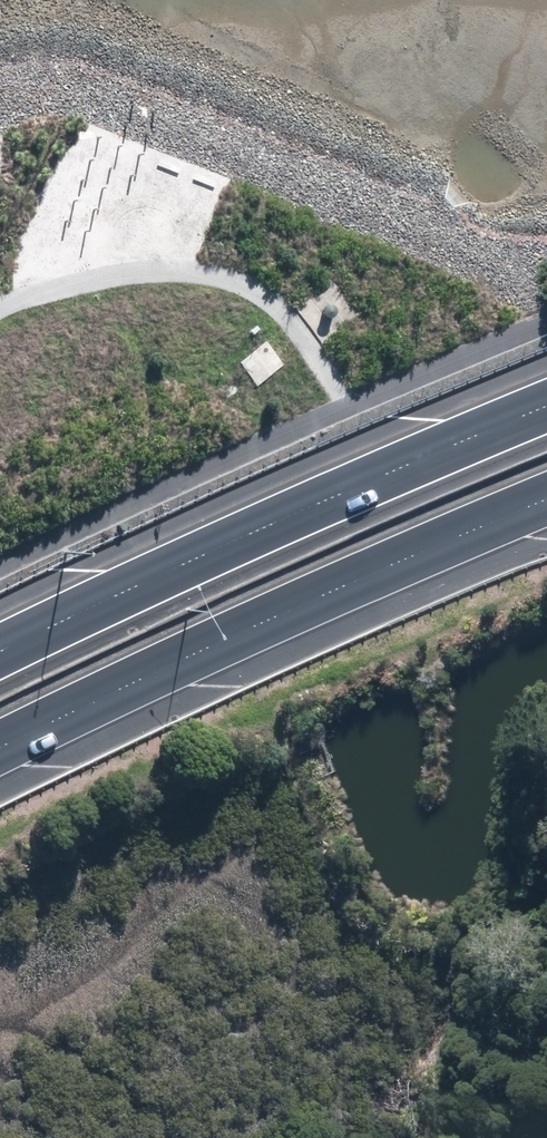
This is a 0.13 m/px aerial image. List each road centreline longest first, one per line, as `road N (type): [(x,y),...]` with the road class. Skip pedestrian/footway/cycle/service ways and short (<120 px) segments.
road 1 (motorway): [(546,496),(0,747)]
road 2 (motorway): [(0,652),(242,536),(546,407)]

